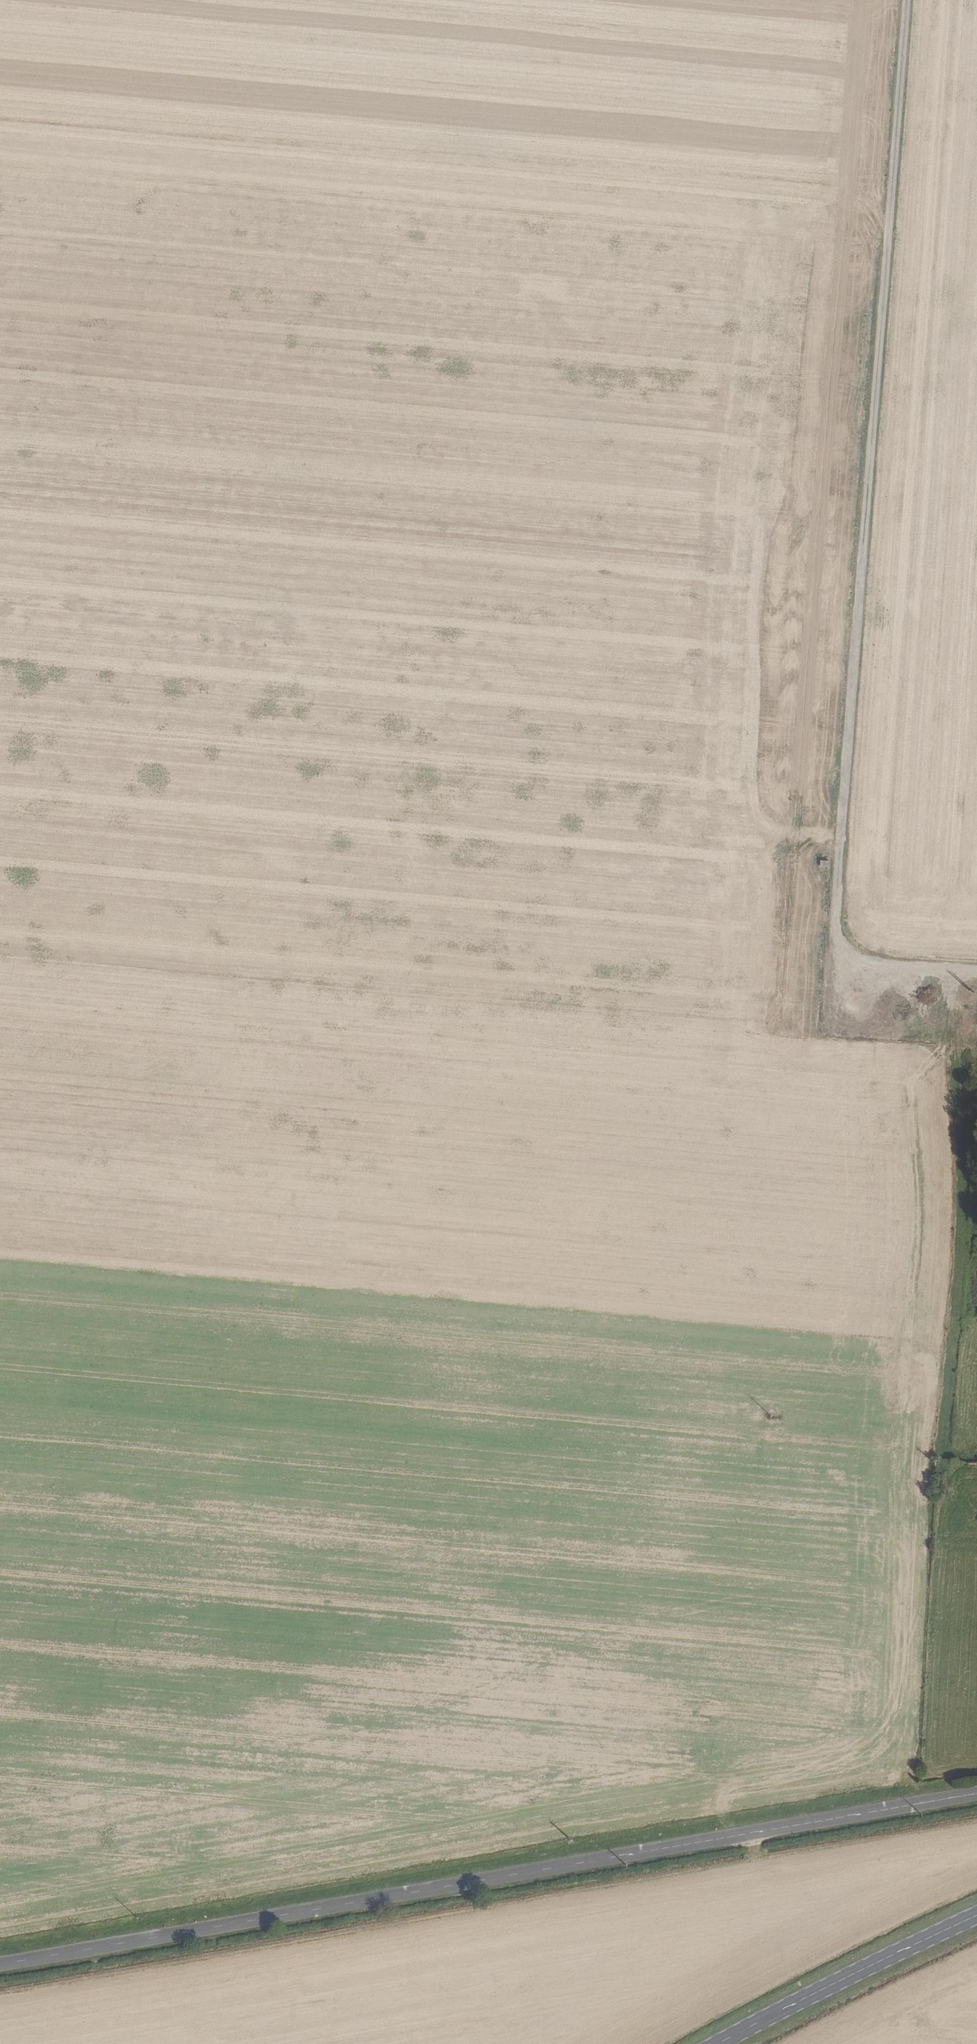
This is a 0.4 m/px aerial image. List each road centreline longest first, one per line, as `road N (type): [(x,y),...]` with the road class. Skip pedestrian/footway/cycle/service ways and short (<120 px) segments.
road 1 (track): [(976,979),(878,972),(857,962),(840,931),(911,0)]
road 2 (tertiary): [(0,1965),(976,1793)]
road 3 (primary): [(719,2043),(976,1915)]

